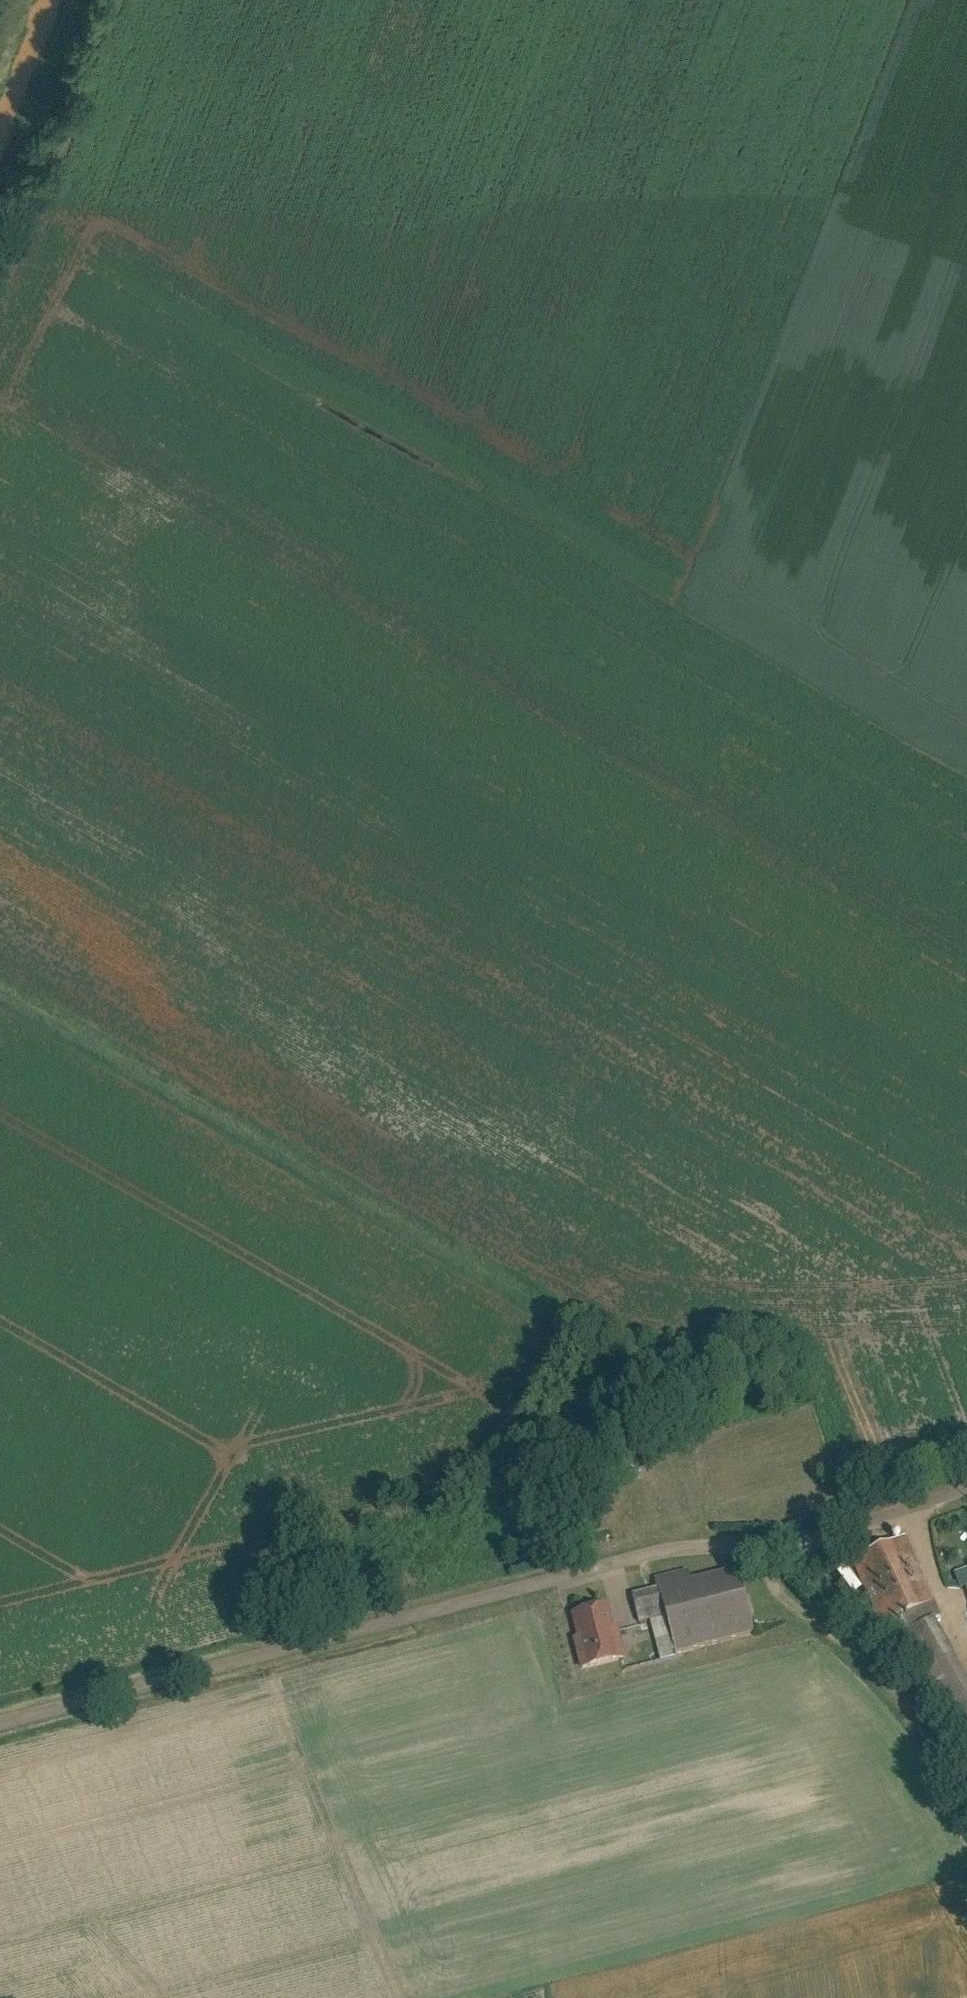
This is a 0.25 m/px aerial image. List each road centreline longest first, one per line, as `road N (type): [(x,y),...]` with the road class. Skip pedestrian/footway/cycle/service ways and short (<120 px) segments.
road 1 (residential): [(0,1723),(686,1548),(767,1547),(966,1491)]
road 2 (track): [(966,1785),(929,1716),(876,1660),(774,1581),(767,1547)]

